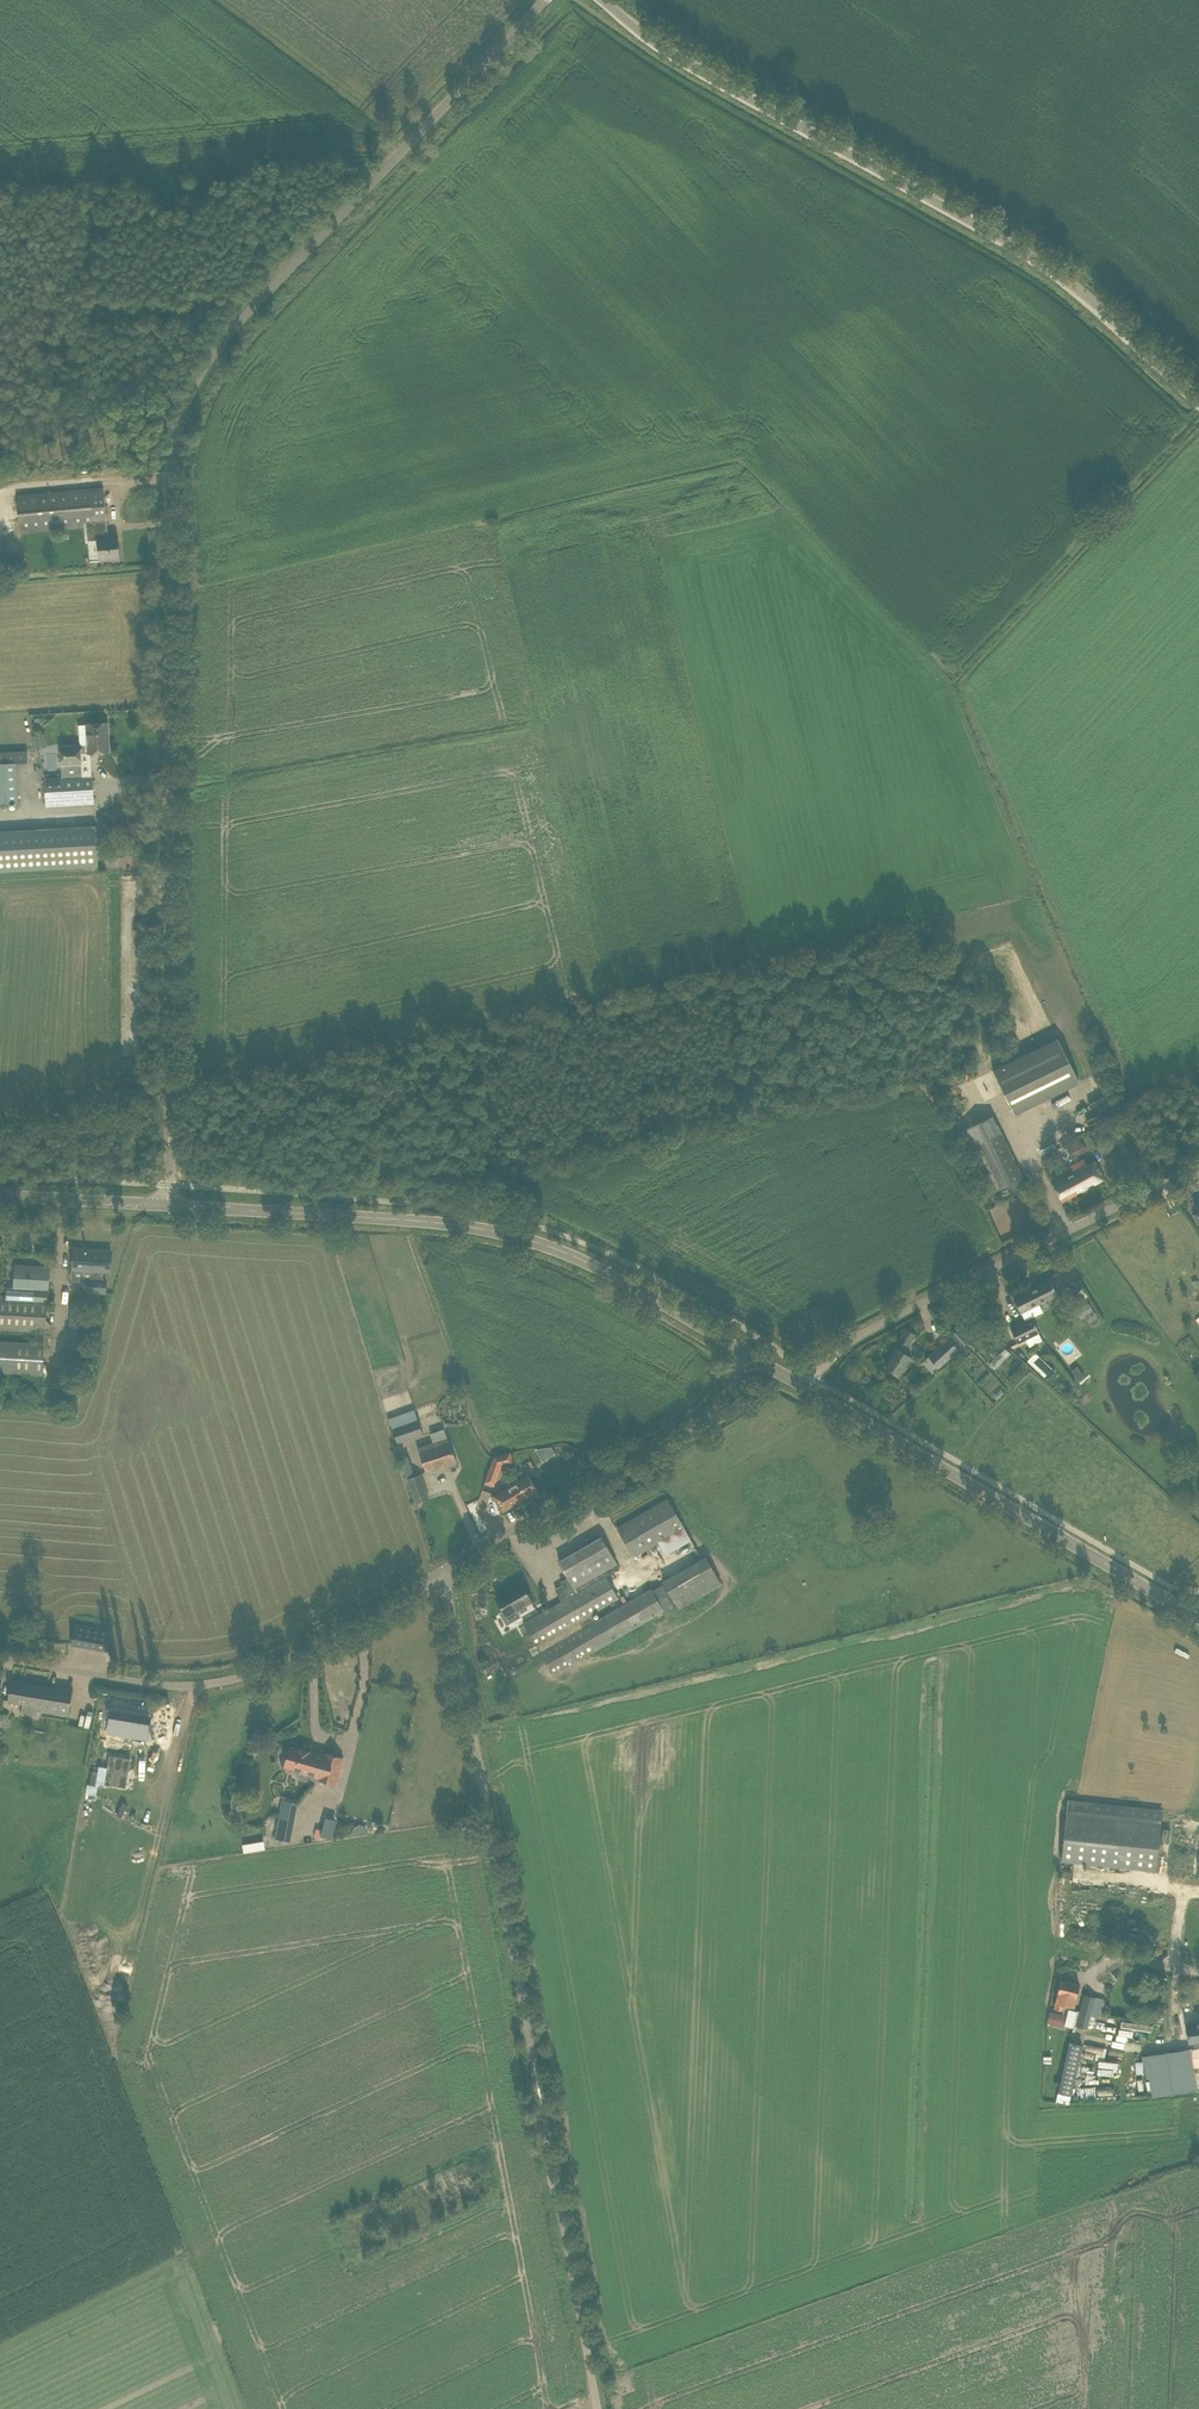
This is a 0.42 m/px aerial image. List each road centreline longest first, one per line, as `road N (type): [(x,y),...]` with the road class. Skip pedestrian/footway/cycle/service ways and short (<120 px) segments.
road 1 (unclassified): [(171,1207),(173,498),(193,384),(218,342),(546,0)]
road 2 (unclassified): [(596,2408),(442,1571)]
road 3 (unclassified): [(1198,395),(1051,255),(759,108),(602,0)]
road 4 (tertiary): [(171,1207),(465,1225),(533,1241),(608,1272),(751,1355)]
road 5 (unclassified): [(0,1659),(192,1688),(228,1683),(442,1571)]
road 6 (tertiary): [(1198,1616),(804,1385)]
road 7 (unclassified): [(804,1385),(863,1333),(1198,1169)]
road 8 (unclassified): [(442,1571),(698,1424),(751,1355)]
road 9 (tertiary): [(0,1194),(171,1207)]

